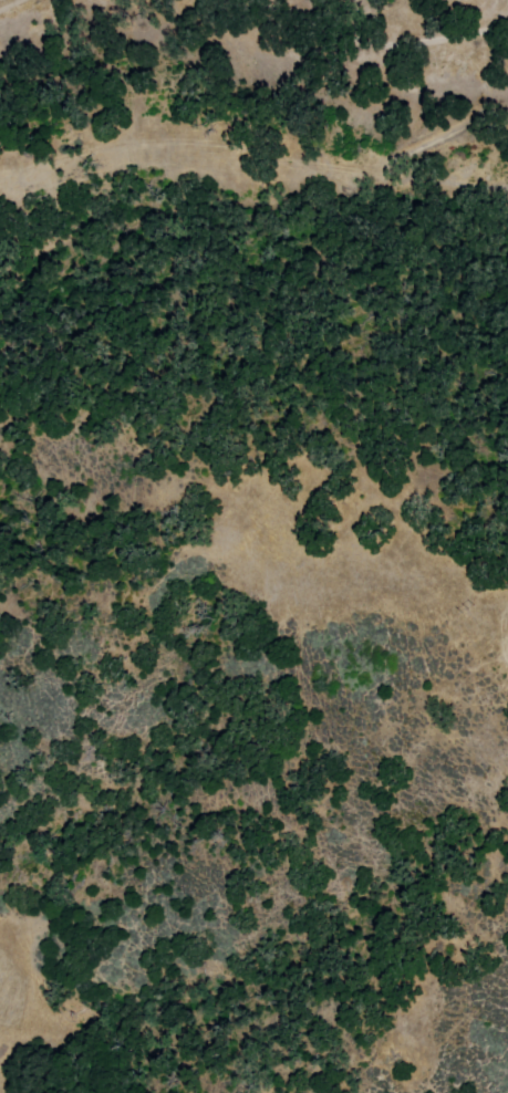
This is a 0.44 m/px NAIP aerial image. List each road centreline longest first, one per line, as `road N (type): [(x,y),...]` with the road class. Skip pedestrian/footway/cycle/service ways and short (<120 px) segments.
road 1 (residential): [(507,20),(432,37),(371,38),(280,0)]

